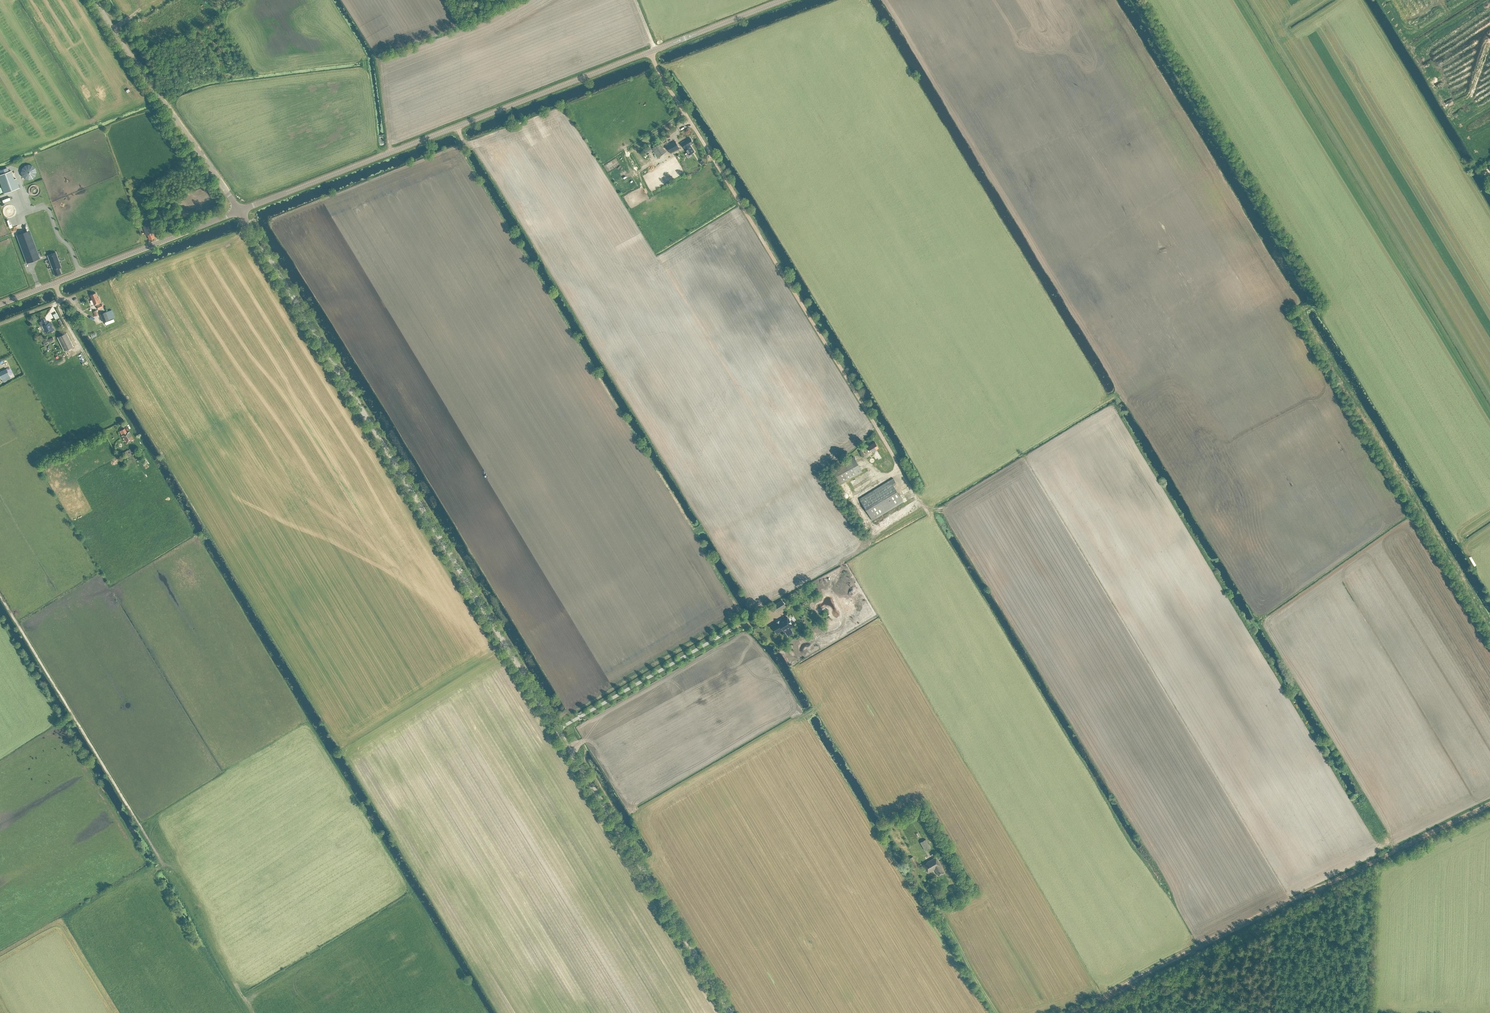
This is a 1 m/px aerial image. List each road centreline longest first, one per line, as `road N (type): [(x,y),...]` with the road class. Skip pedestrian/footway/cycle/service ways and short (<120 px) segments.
road 1 (tertiary): [(558,730),(240,211)]
road 2 (tertiary): [(240,211),(785,0)]
road 3 (track): [(649,52),(900,469)]
road 4 (track): [(1131,981),(1489,804)]
road 5 (tertiary): [(731,1012),(558,730)]
road 6 (tertiary): [(0,304),(240,211)]
road 7 (residential): [(558,730),(738,626),(769,640),(783,635)]
road 8 (tertiary): [(240,211),(95,0)]

